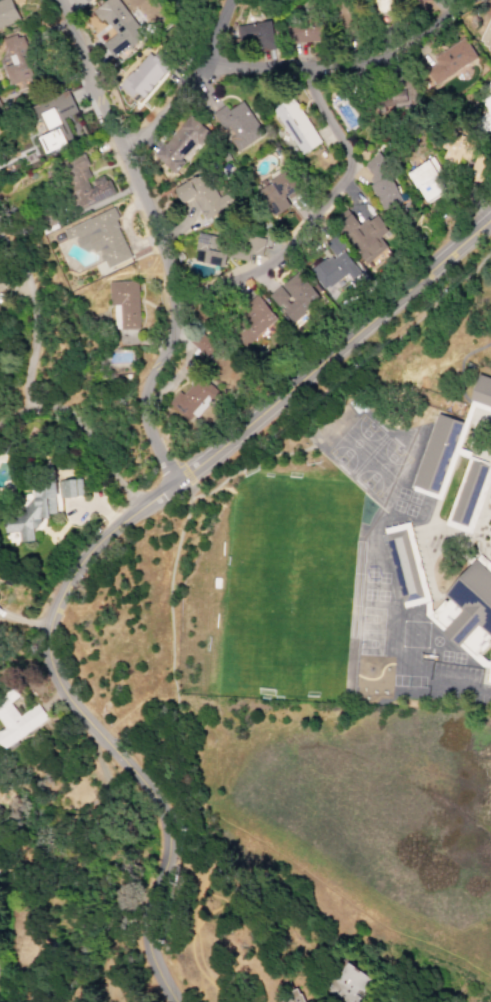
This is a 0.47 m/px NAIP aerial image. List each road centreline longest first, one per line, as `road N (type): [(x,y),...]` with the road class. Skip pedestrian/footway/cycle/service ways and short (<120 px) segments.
road 1 (tertiary): [(139,508),(69,575),(42,624),(39,656),(66,710),(132,779),(154,817),(155,862),(141,916),(173,1001)]
road 2 (residential): [(54,0),(154,228),(173,308),(142,415),(172,482)]
road 3 (tertiary): [(490,215),(139,508)]
road 4 (residential): [(173,308),(267,264),(345,175),(346,153),(297,68)]
road 5 (residential): [(472,0),(384,60),(204,66)]
road 6 (residential): [(232,0),(204,66),(121,154)]
road 7 (residential): [(0,426),(55,409),(79,420),(139,508)]
road 8 (residential): [(27,414),(30,307),(17,255),(0,242)]

